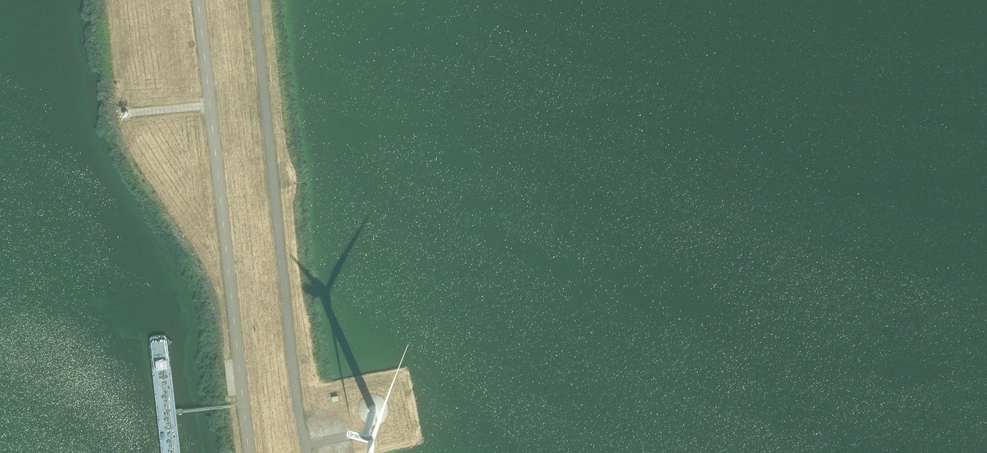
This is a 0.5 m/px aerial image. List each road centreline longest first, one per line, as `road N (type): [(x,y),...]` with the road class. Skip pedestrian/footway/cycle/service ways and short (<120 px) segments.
road 1 (unclassified): [(249,452),(199,0)]

